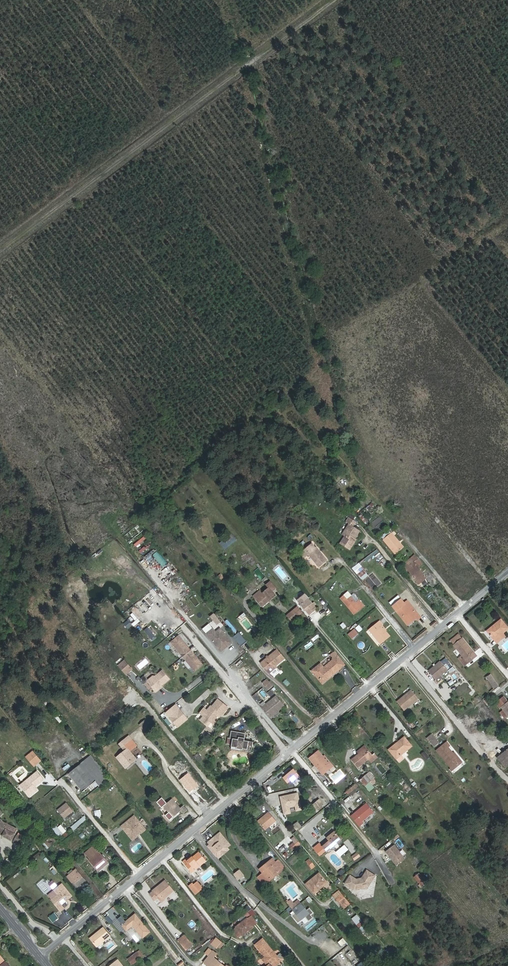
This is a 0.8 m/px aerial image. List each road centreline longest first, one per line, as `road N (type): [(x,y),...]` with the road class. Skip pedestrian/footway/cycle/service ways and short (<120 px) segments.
road 1 (track): [(335,0),(0,249)]
road 2 (residential): [(141,876),(288,753)]
road 3 (residential): [(392,881),(293,749)]
road 4 (residential): [(184,628),(288,753)]
road 5 (residential): [(293,749),(417,647)]
road 6 (residential): [(141,876),(62,781)]

